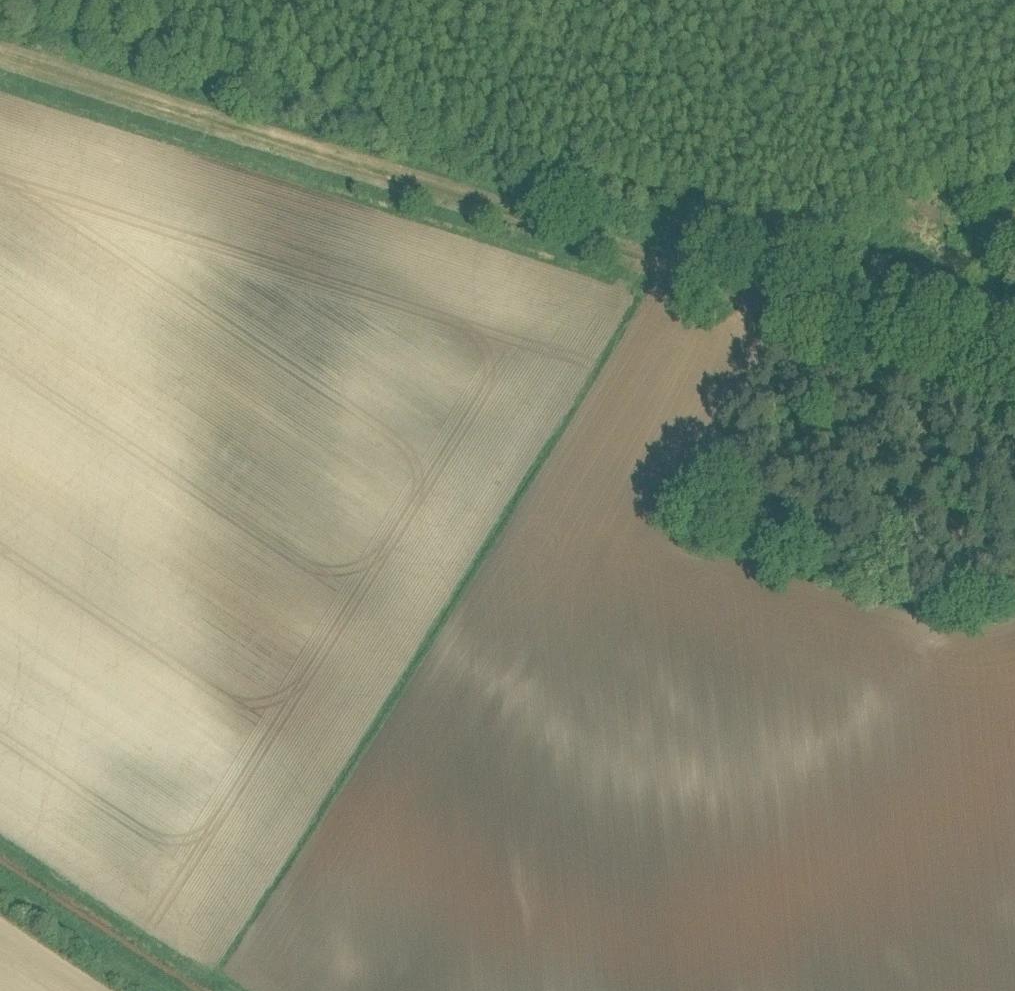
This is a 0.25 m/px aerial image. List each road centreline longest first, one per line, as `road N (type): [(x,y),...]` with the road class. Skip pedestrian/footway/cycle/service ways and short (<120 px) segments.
road 1 (track): [(1014,370),(0,50)]

